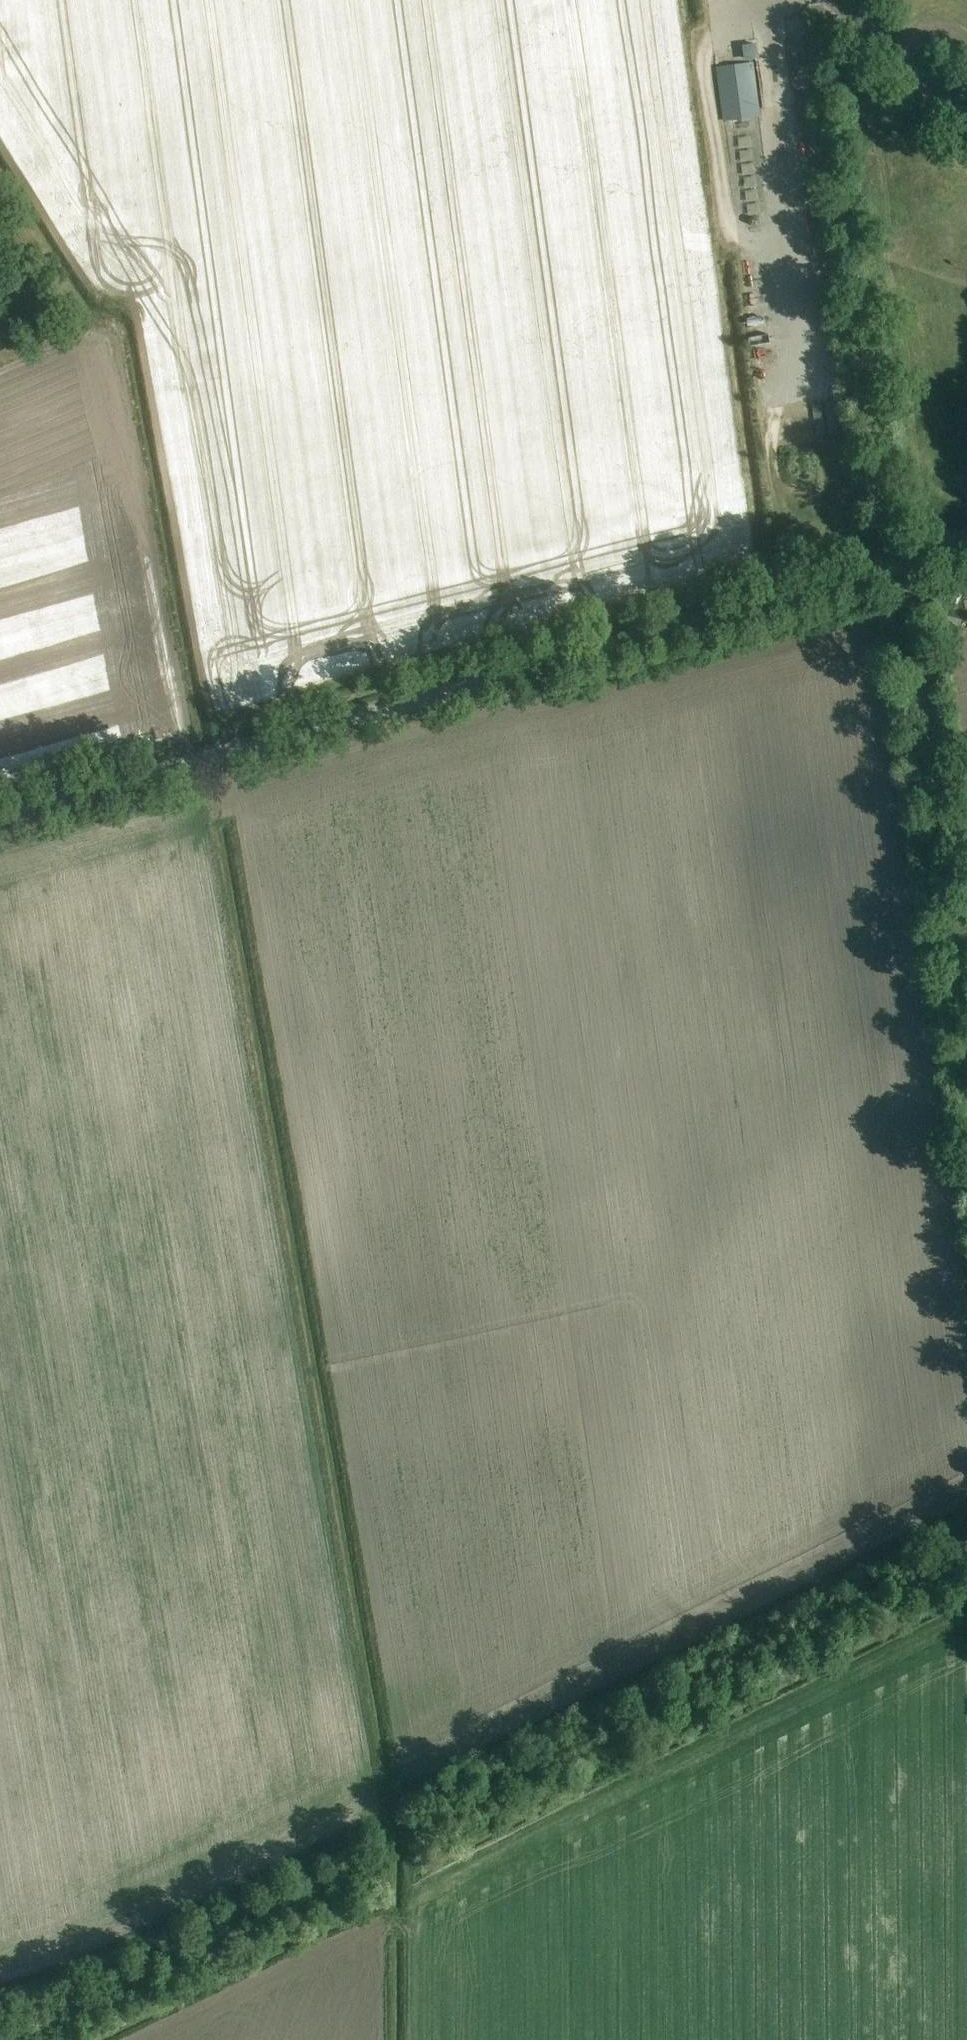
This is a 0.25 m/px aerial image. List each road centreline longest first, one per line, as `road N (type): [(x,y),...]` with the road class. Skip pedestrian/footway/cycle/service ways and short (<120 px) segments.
road 1 (unclassified): [(0,819),(894,568),(966,541)]
road 2 (unclassified): [(966,118),(833,0)]

